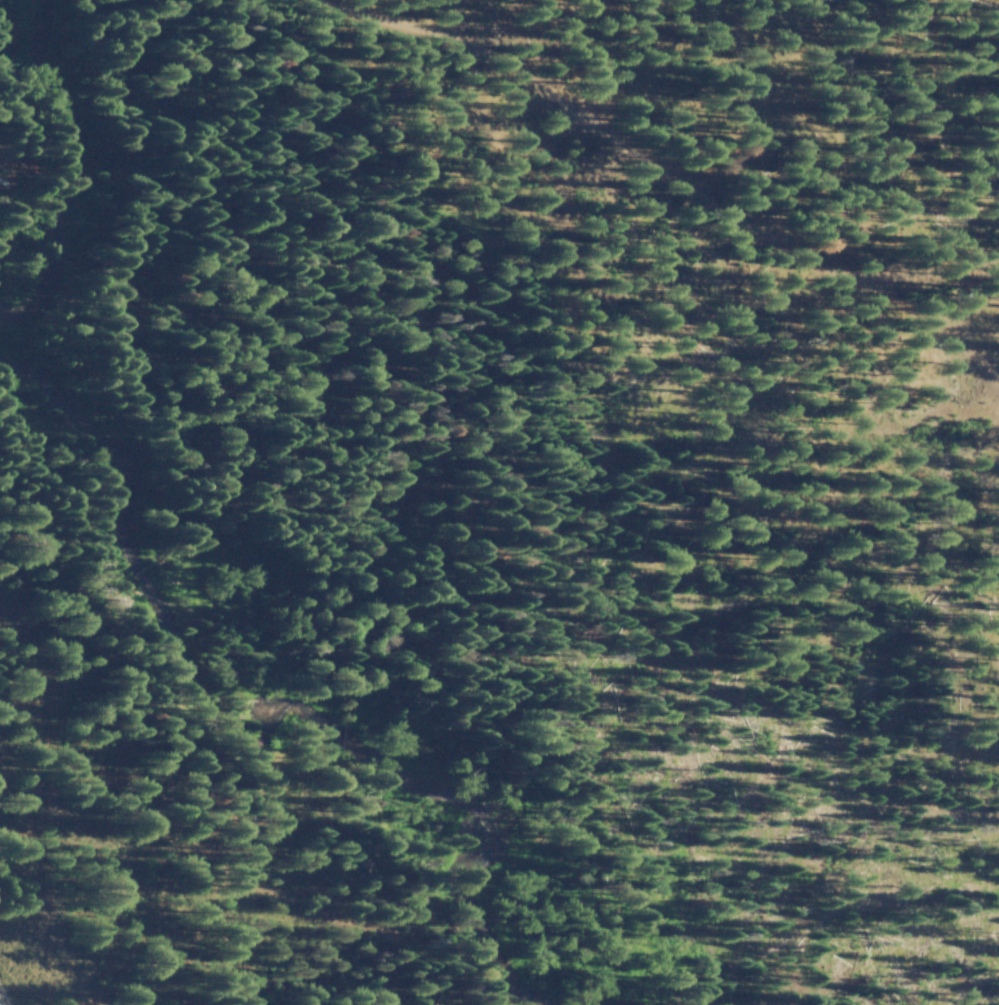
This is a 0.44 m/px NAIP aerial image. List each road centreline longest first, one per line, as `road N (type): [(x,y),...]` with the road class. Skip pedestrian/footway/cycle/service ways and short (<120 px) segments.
road 1 (track): [(729,0),(825,61),(958,120),(998,128)]

